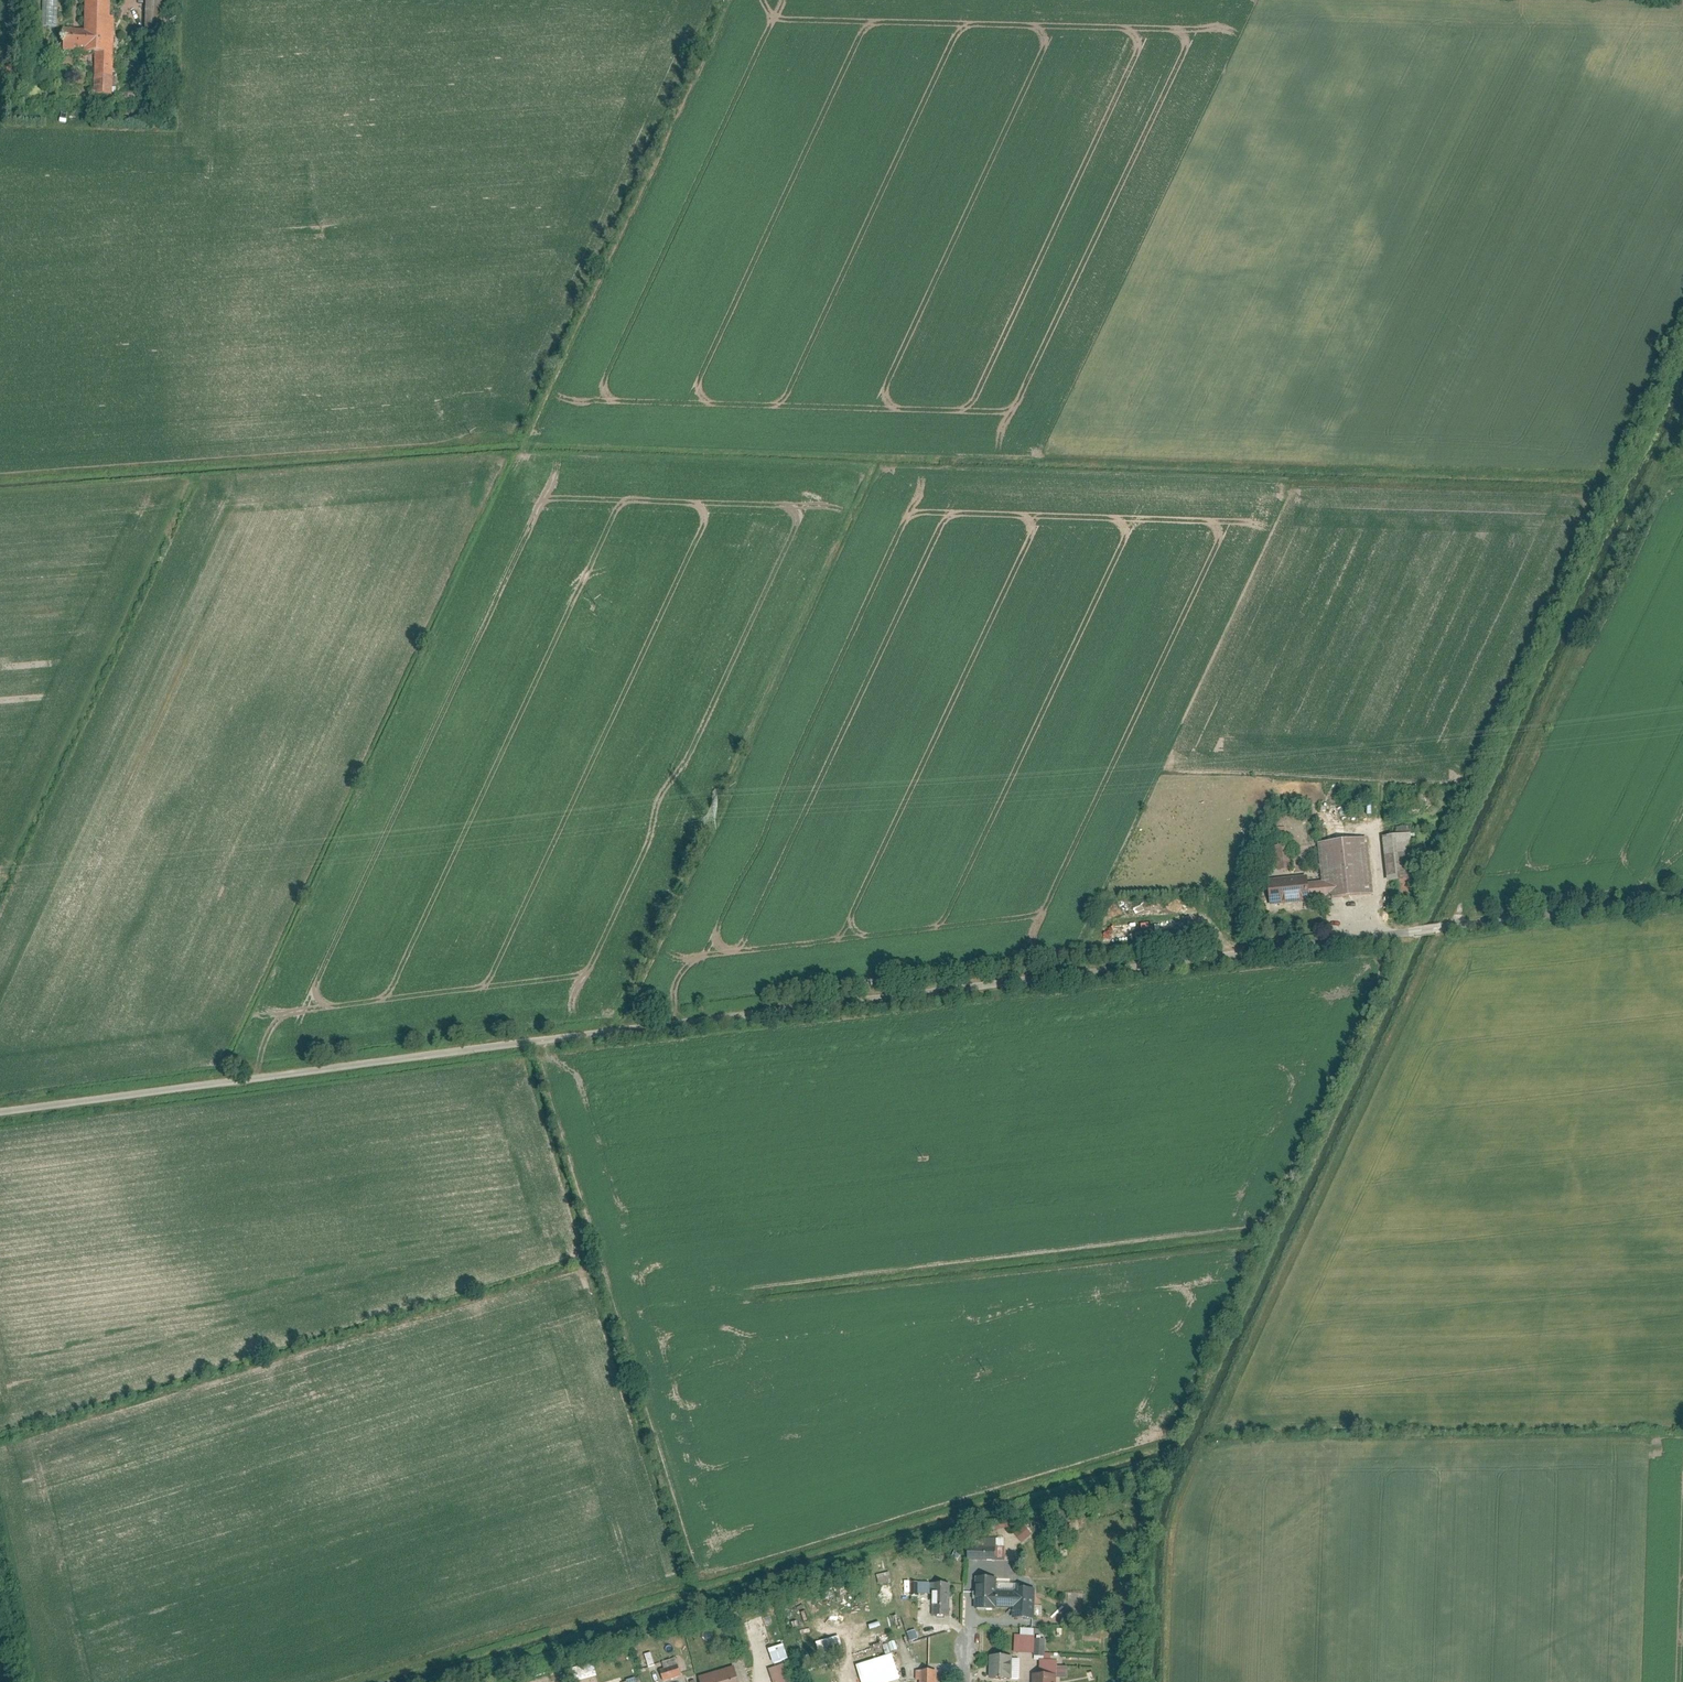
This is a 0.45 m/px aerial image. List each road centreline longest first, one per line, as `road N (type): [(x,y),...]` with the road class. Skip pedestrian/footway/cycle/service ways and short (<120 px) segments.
road 1 (unclassified): [(0,1111),(1682,898)]

